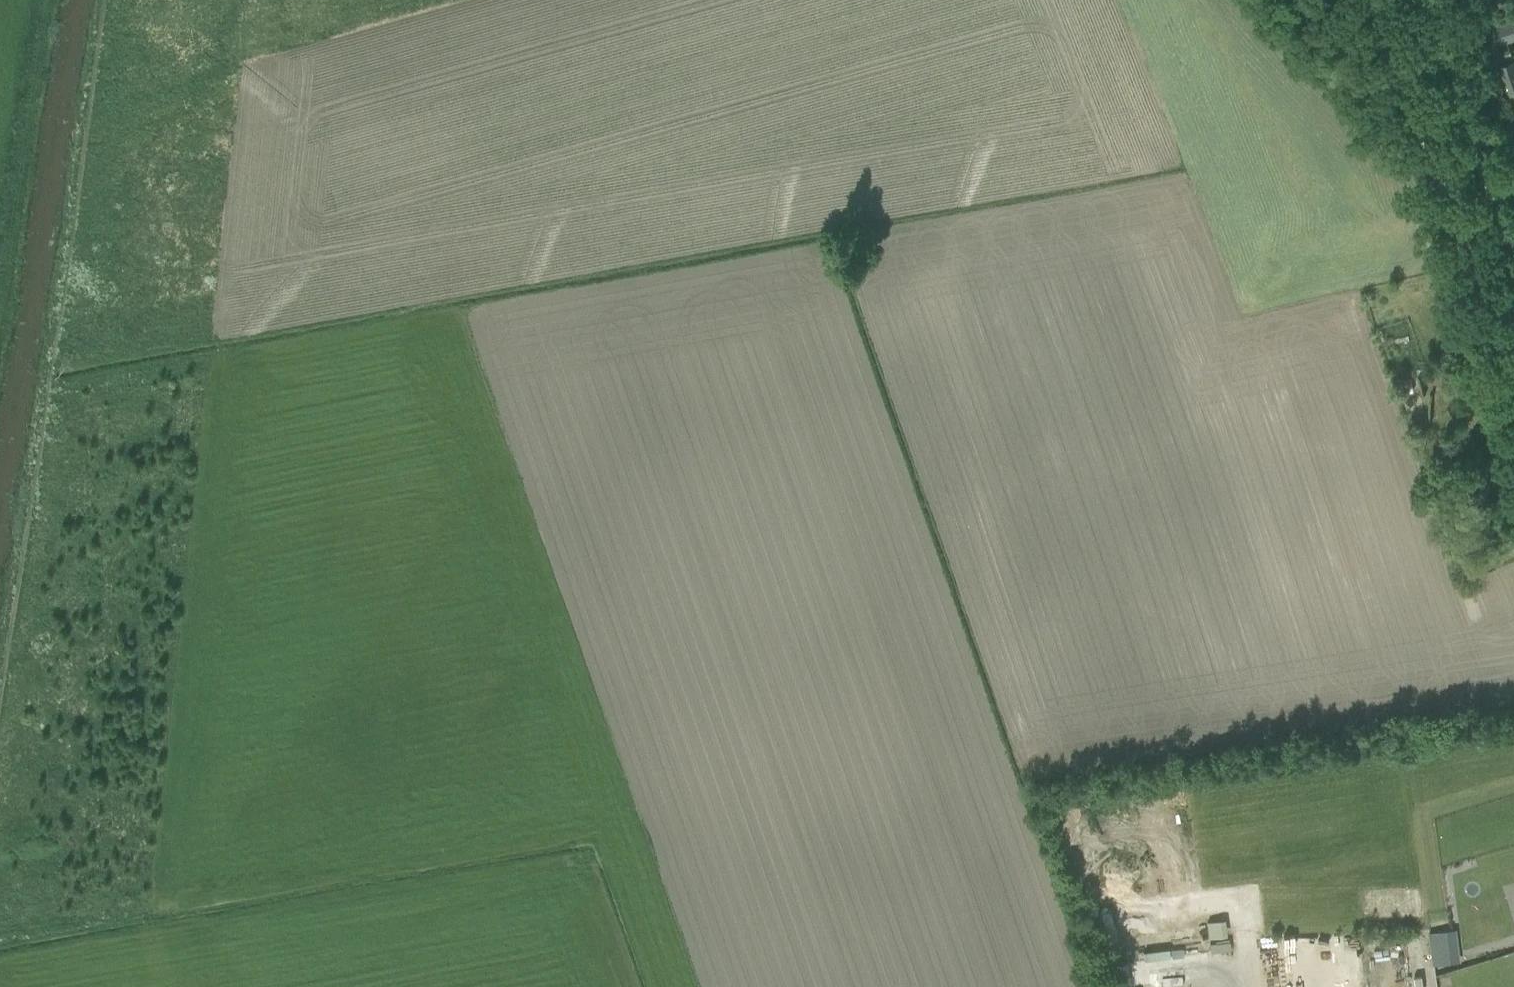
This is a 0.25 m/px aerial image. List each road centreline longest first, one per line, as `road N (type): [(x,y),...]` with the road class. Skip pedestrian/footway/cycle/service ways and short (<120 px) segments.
road 1 (tertiary): [(1513,367),(1382,0)]

